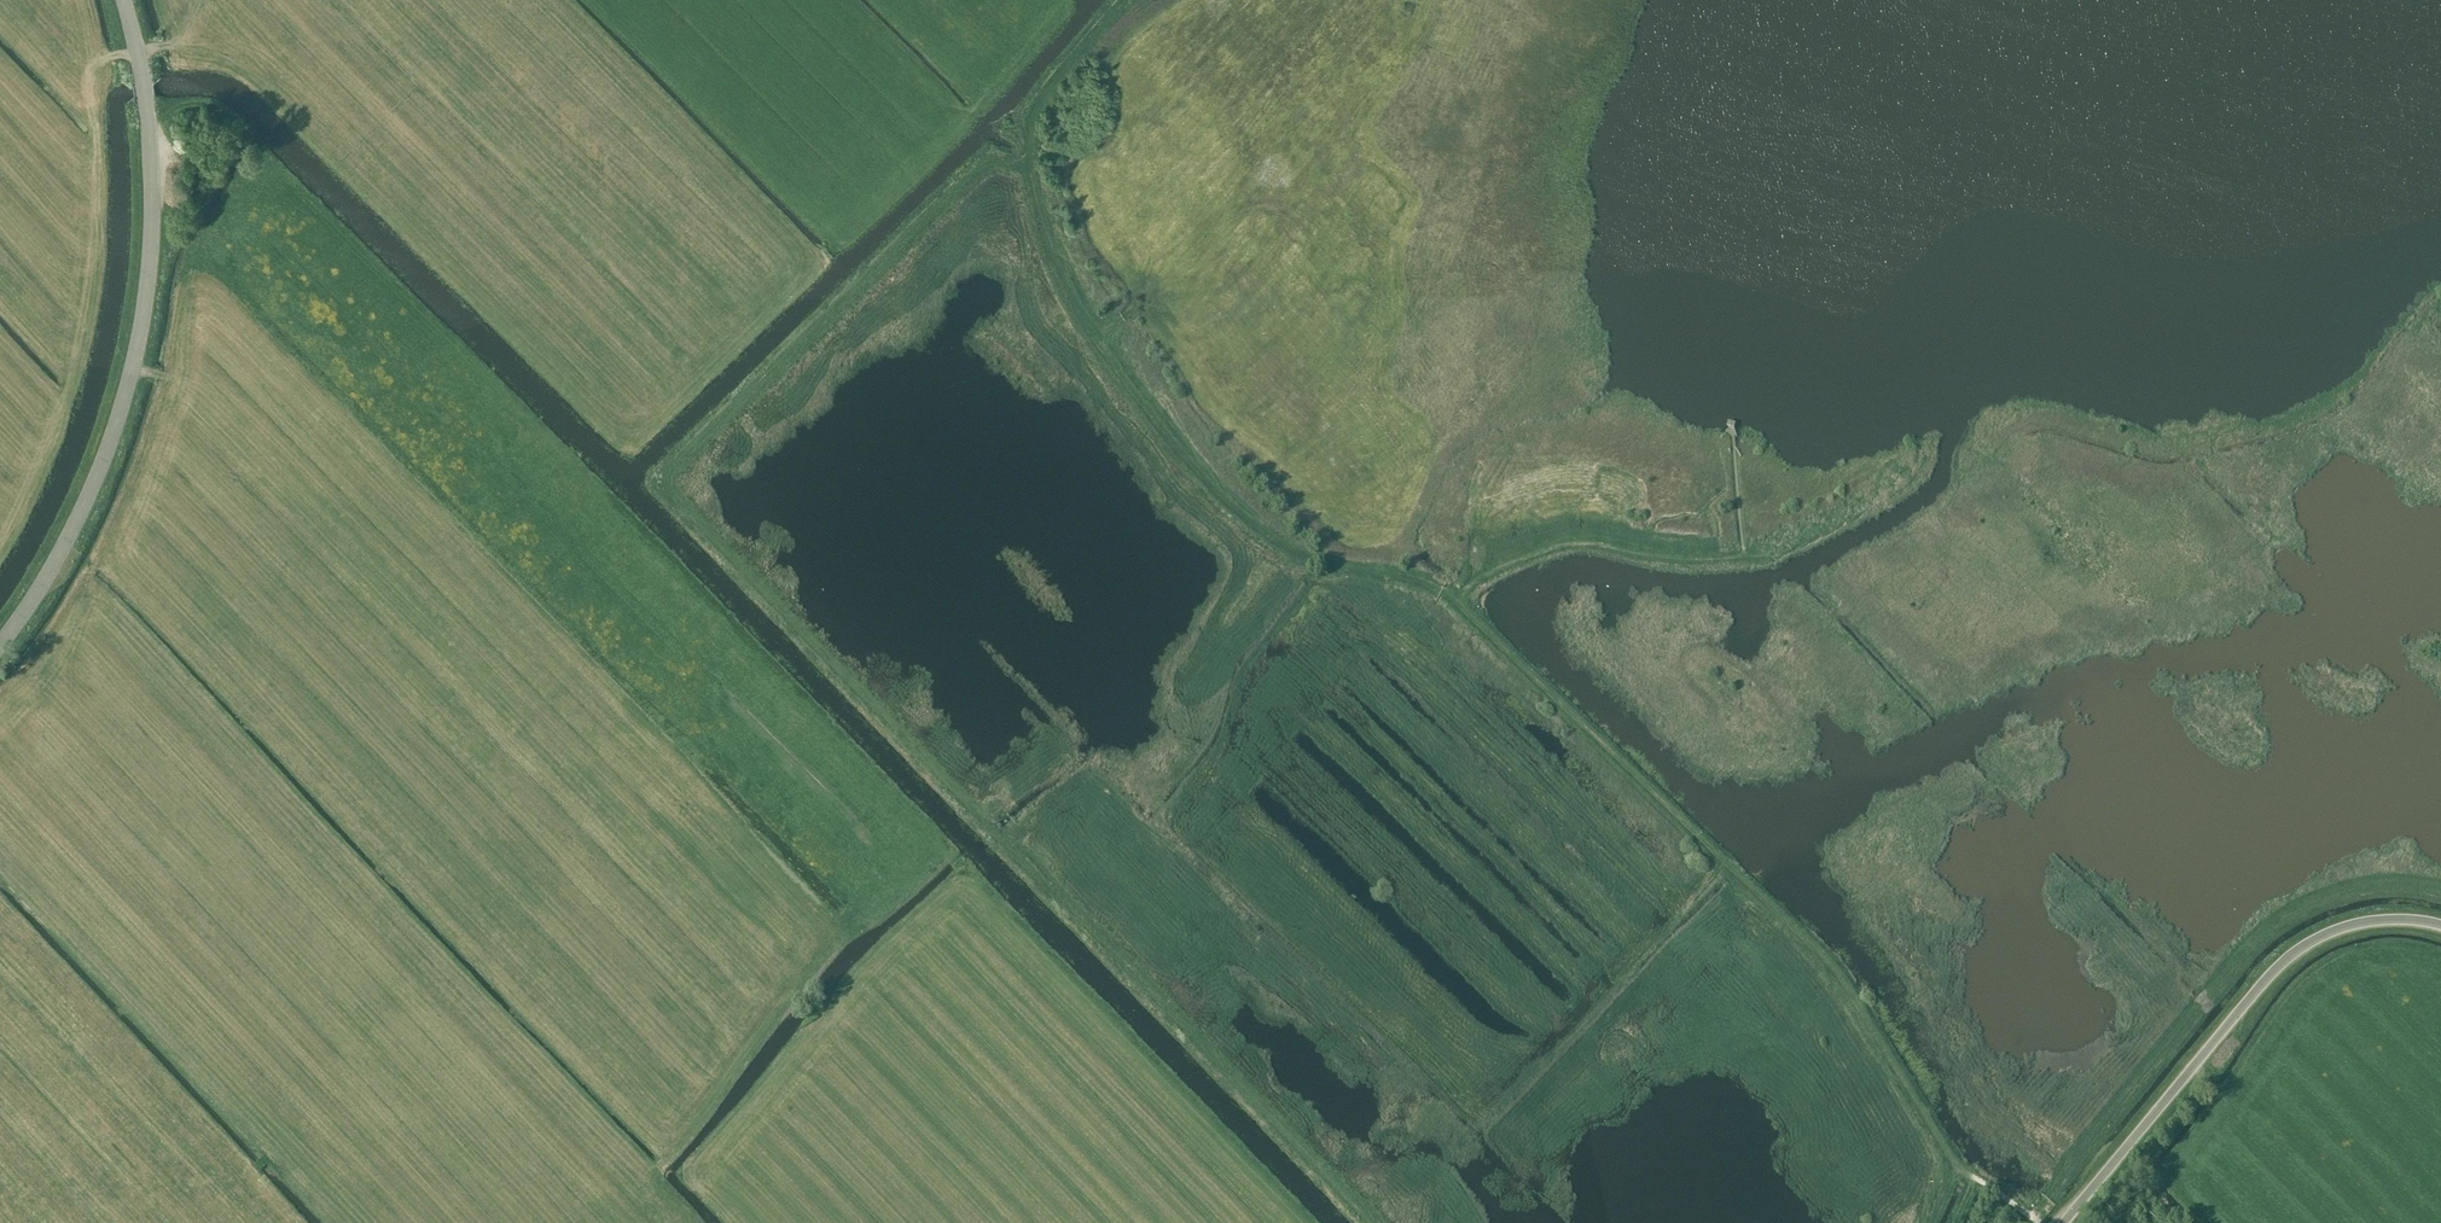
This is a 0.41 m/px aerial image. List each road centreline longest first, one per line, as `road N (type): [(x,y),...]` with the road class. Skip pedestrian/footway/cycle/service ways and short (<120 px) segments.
road 1 (tertiary): [(0,649),(89,506),(134,380),(155,219),(143,85),(122,0)]
road 2 (unclassified): [(2440,925),(2361,922),(2296,952),(2064,1222)]

